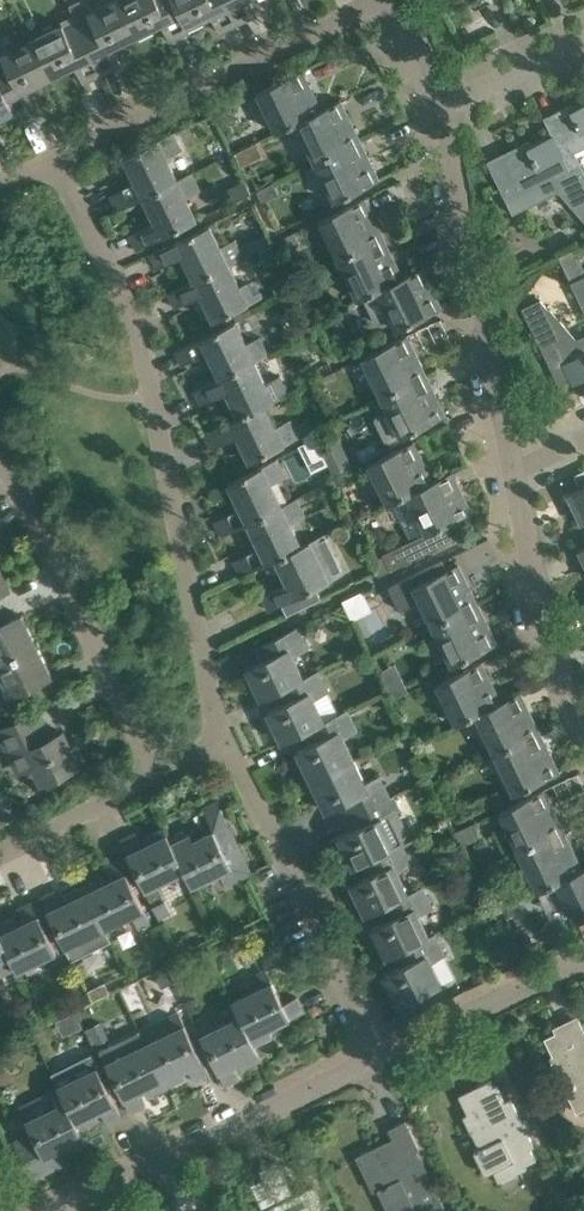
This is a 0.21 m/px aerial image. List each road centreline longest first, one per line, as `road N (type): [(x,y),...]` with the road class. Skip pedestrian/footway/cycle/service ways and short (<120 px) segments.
road 1 (residential): [(223,742),(140,332),(49,161)]
road 2 (residential): [(515,473),(441,97)]
road 3 (residential): [(49,161),(390,0)]
road 4 (residential): [(156,777),(0,451)]
road 5 (residential): [(376,1059),(223,742)]
road 6 (residential): [(66,1210),(376,1059)]
road 7 (residential): [(583,704),(546,622),(515,473)]
road 8 (residential): [(376,1059),(583,957)]
road 9 (residential): [(0,853),(156,777)]
road 10 (residential): [(441,97),(567,37)]

